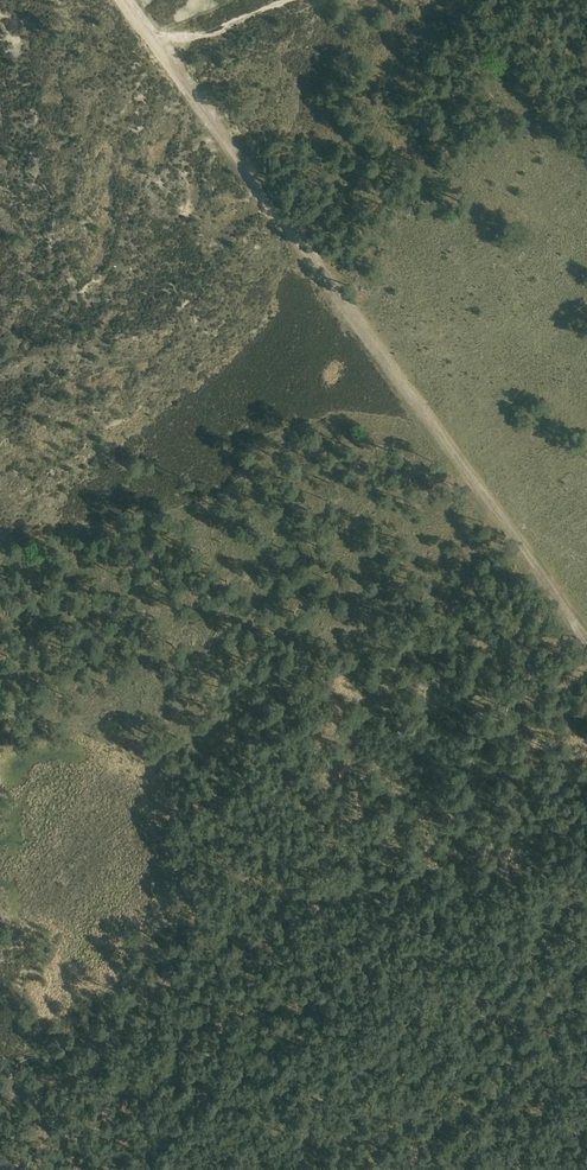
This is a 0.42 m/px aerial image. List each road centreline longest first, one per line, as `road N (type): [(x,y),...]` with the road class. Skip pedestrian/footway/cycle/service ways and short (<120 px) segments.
road 1 (track): [(0,1060),(89,1169)]

